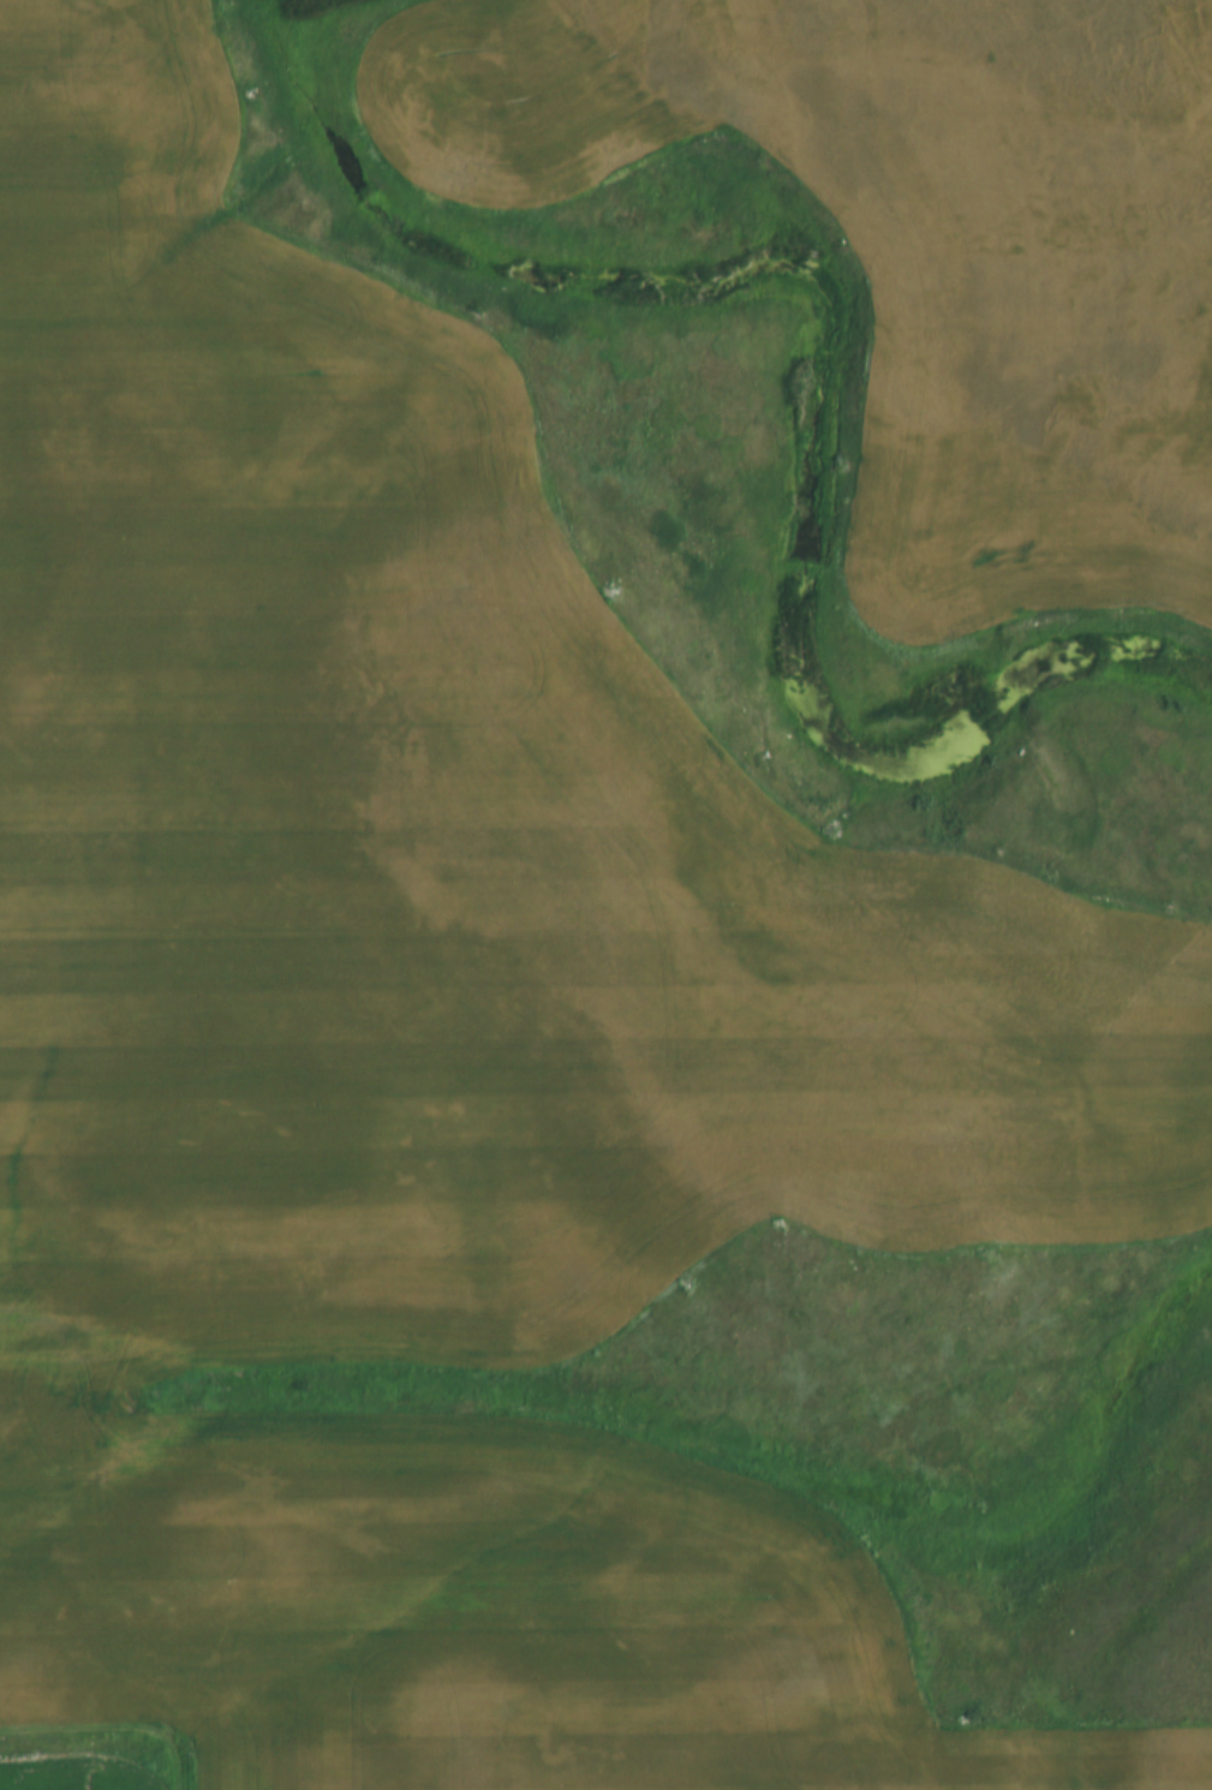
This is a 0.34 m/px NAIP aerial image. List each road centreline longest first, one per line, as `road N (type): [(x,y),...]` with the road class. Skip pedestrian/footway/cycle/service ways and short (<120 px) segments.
road 1 (track): [(0,1735),(929,1718),(1211,1724)]

